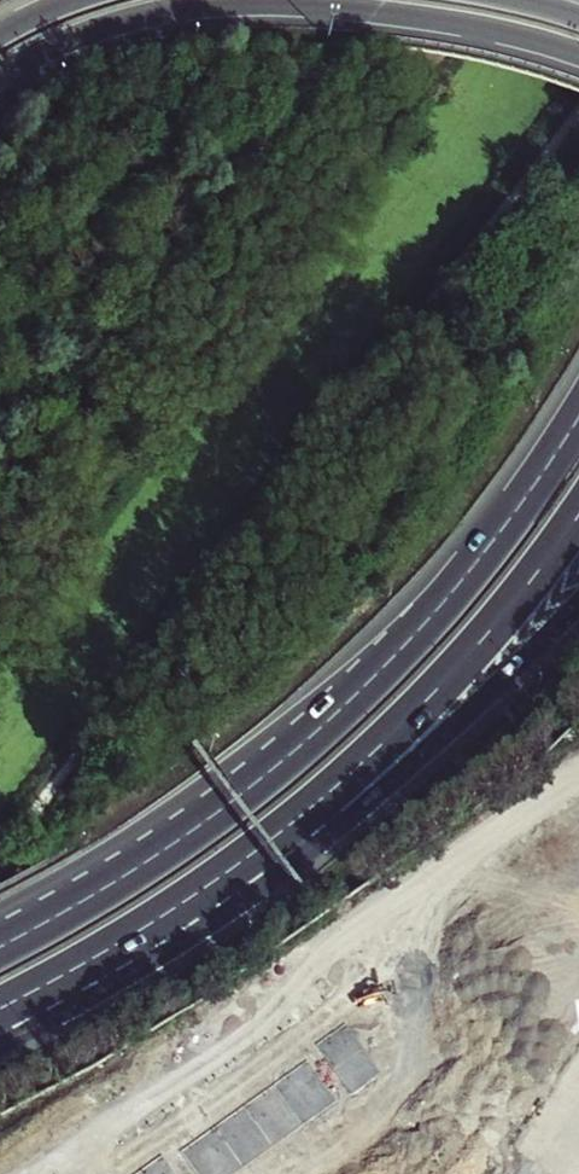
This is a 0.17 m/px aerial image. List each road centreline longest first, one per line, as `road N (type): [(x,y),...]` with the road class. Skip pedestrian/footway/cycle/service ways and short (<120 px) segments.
road 1 (trunk): [(0,1010),(183,905),(334,790),(498,619),(578,516)]
road 2 (trunk): [(0,1042),(127,977),(315,848),(454,729),(578,606)]
road 3 (trunk): [(0,77),(99,30),(241,6),(389,19),(578,63)]
road 4 (trunk): [(353,697),(151,860),(0,947)]
road 5 (trunk): [(353,697),(194,810),(0,916)]
road 6 (residential): [(69,1155),(260,1025),(369,920)]
road 7 (trunk): [(578,417),(461,579),(353,697)]

